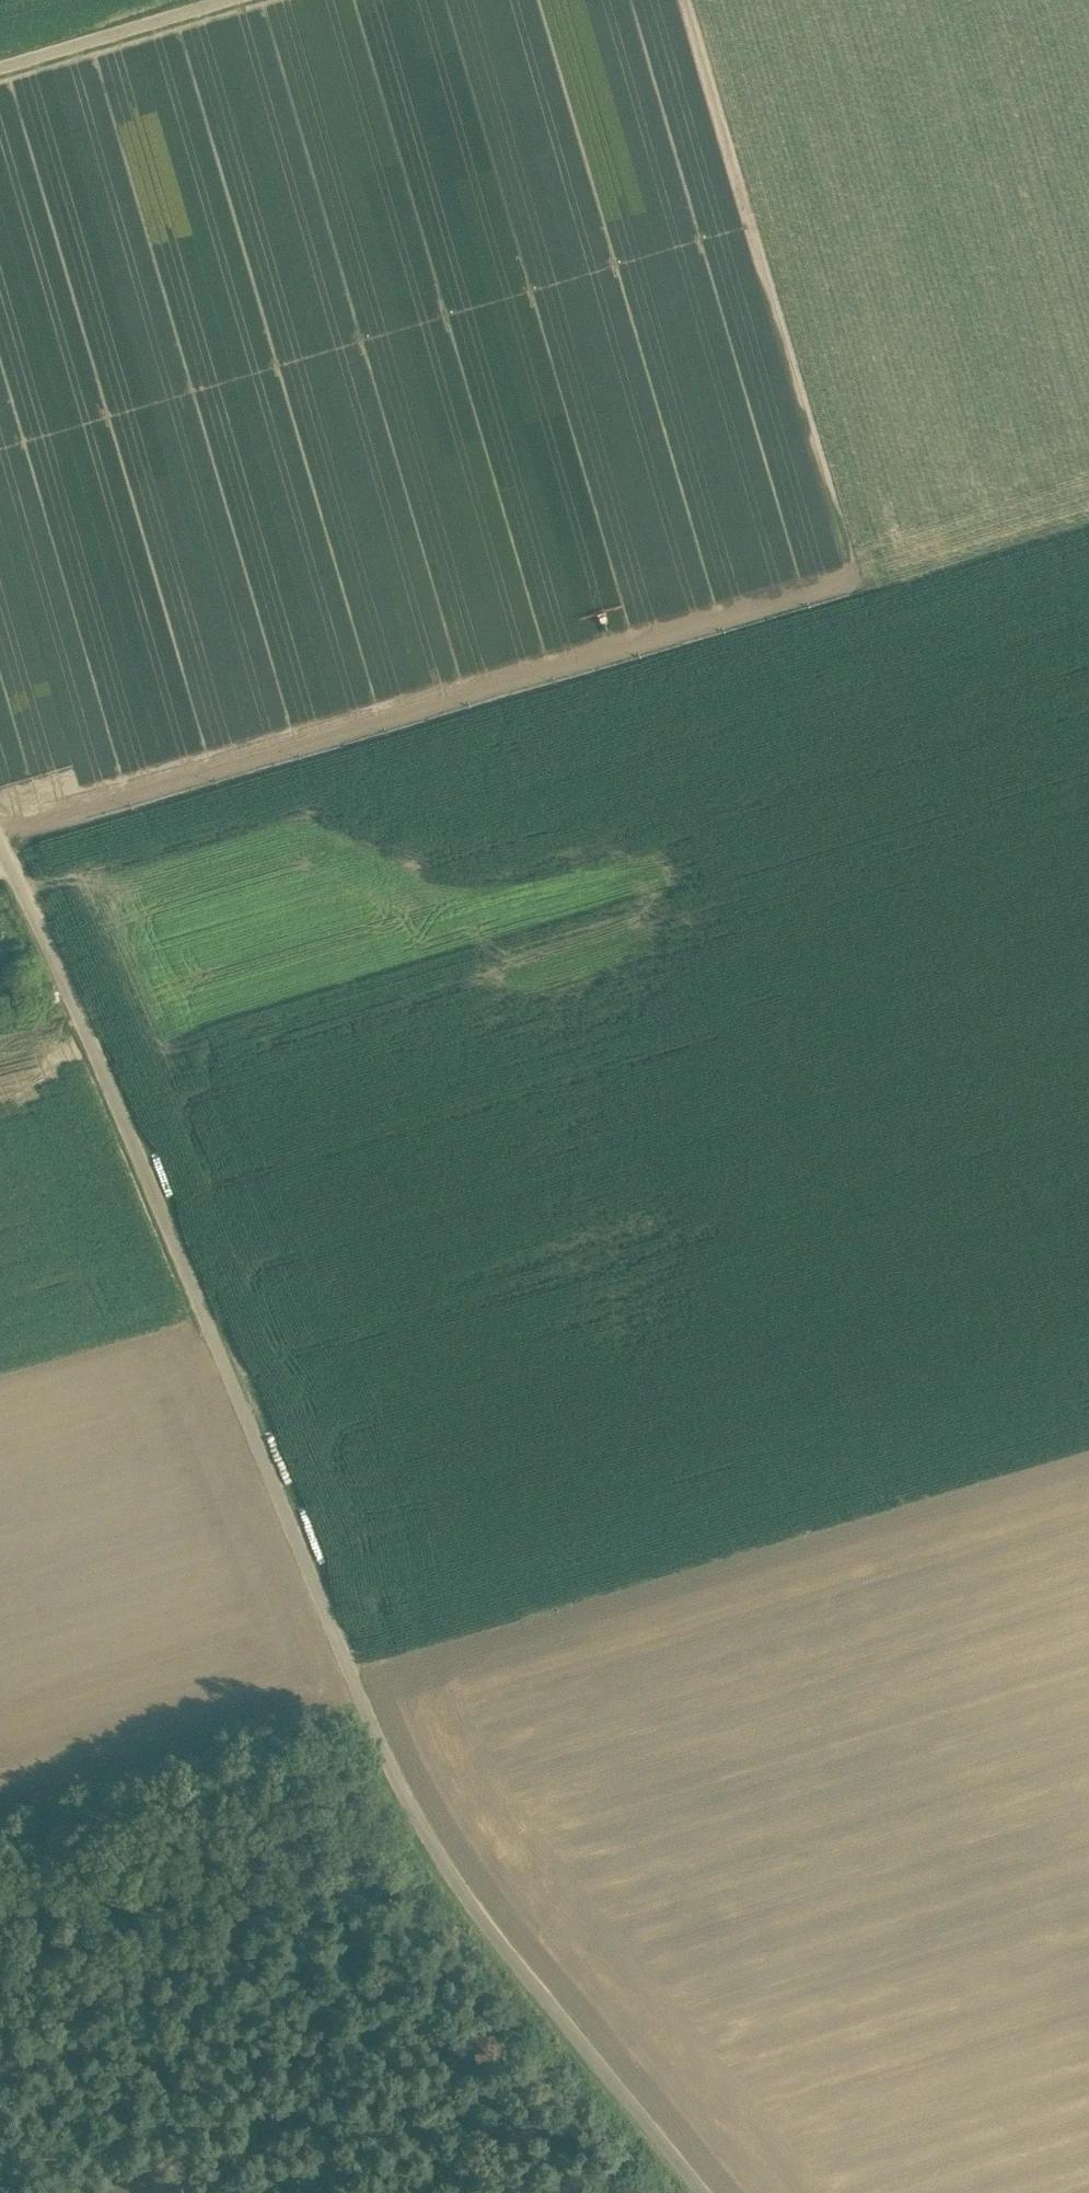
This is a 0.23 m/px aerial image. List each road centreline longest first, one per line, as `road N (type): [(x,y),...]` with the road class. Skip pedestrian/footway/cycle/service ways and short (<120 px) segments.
road 1 (unclassified): [(0,846),(103,1056),(388,1765),(477,1914),(700,2192)]
road 2 (unclassified): [(231,0),(0,71)]

